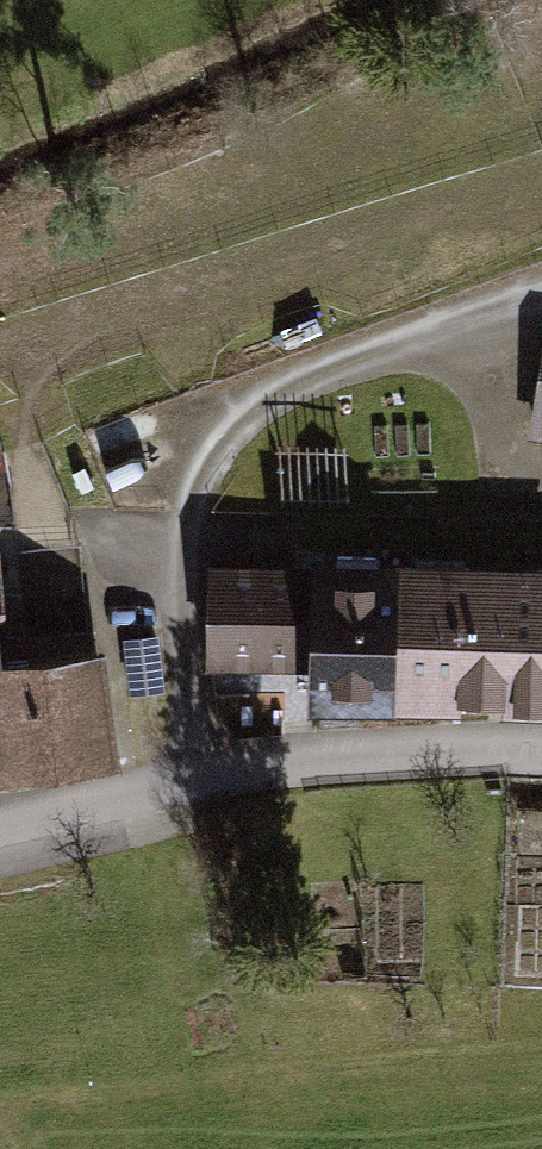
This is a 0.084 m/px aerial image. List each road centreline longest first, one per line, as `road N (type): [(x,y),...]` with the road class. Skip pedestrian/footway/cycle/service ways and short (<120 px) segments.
road 1 (track): [(194,780),(181,561),(189,506),(221,446),(257,411),(316,375),(541,298)]
road 2 (residential): [(0,827),(305,761),(541,749)]

